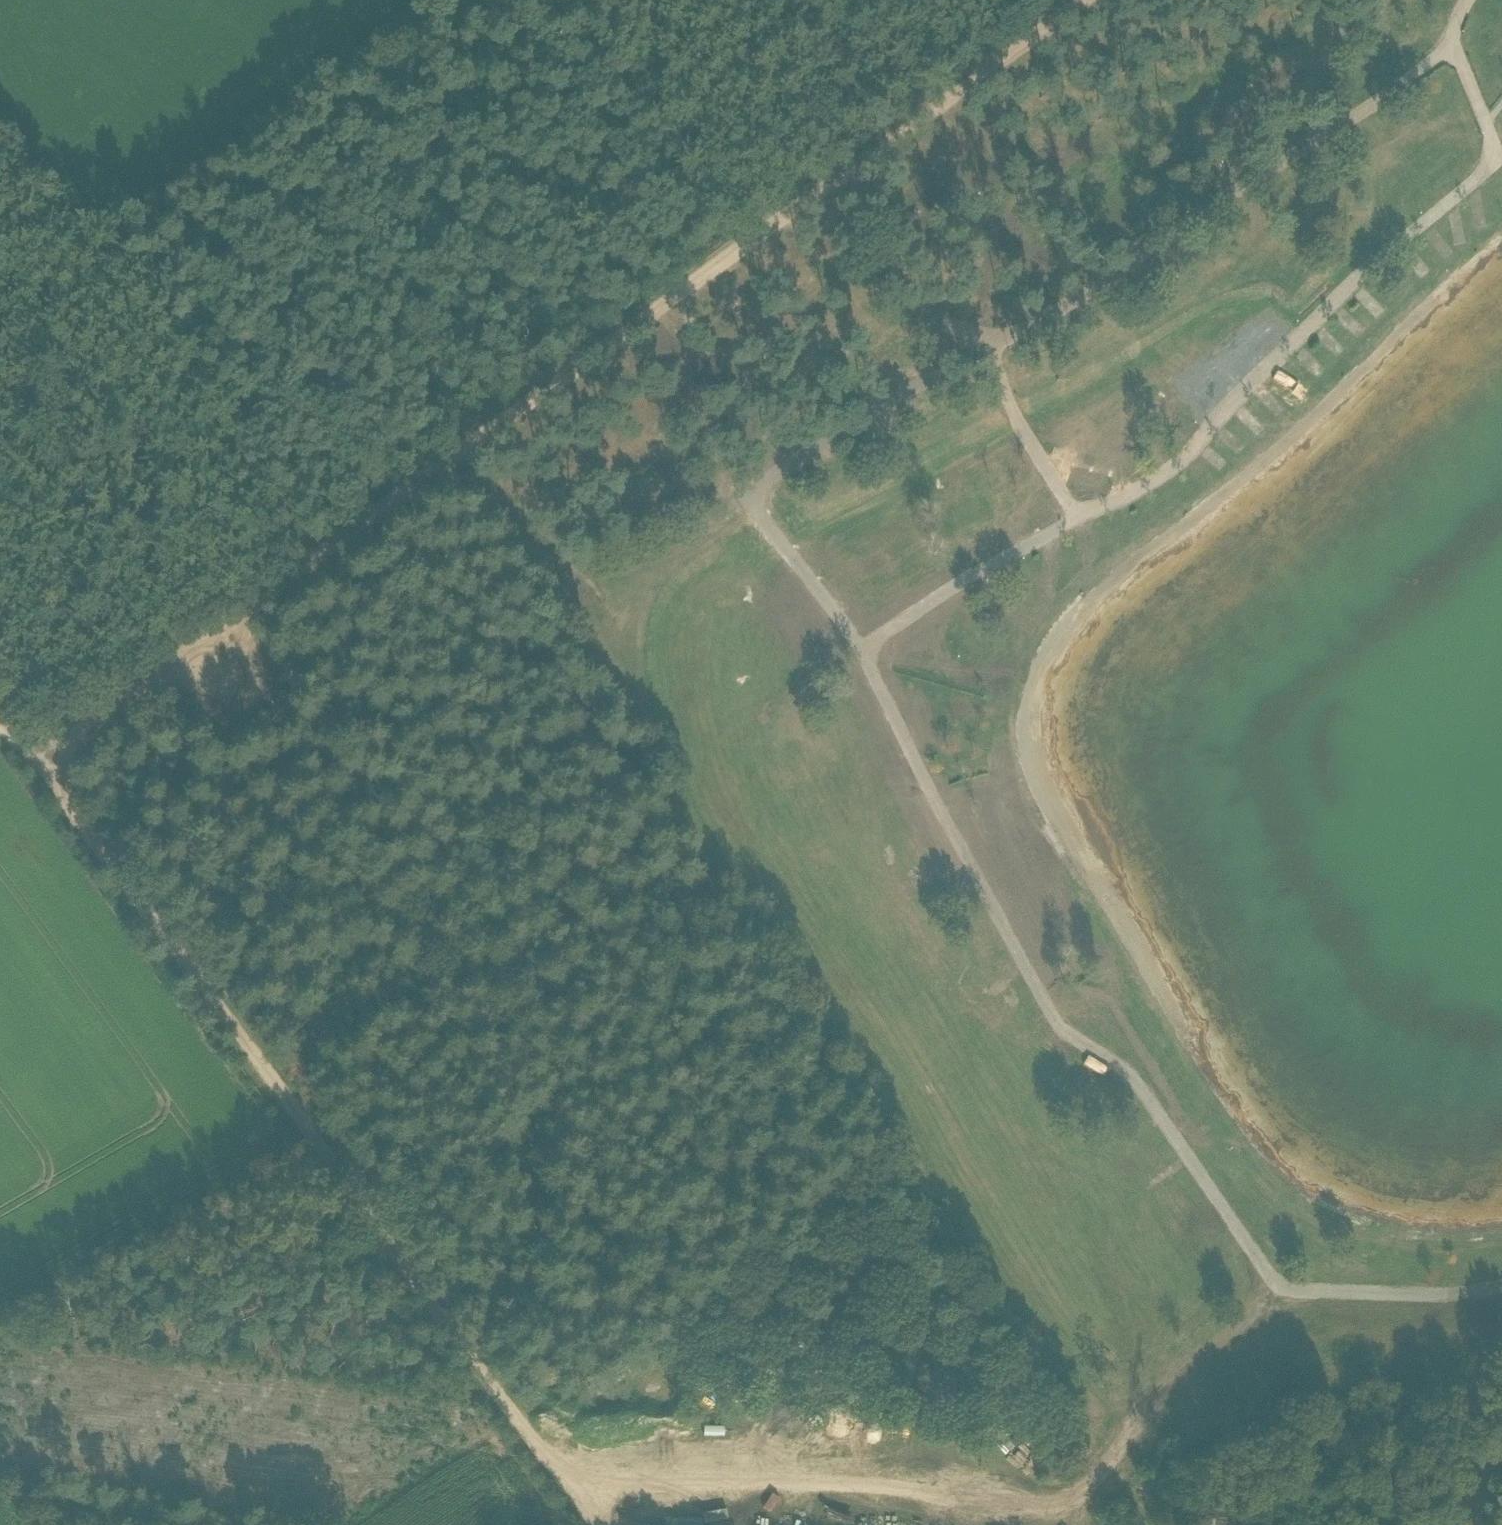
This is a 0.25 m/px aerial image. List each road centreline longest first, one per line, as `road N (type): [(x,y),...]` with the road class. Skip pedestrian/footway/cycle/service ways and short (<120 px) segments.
road 1 (track): [(45,765),(892,140)]
road 2 (track): [(0,729),(45,765),(593,1524)]
road 3 (track): [(988,345),(893,290),(880,261),(892,140)]
road 4 (track): [(892,140),(1083,0)]

